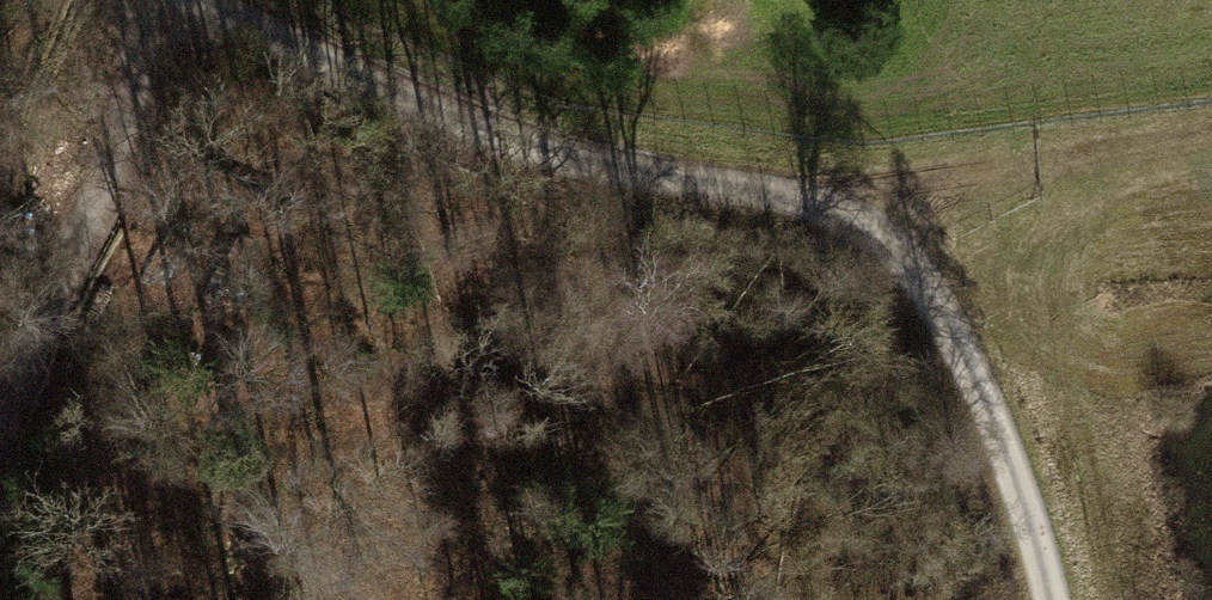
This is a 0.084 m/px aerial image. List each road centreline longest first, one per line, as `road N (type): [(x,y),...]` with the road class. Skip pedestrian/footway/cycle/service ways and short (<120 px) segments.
road 1 (track): [(206,0),(437,116),(547,155),(650,176),(849,188),(925,286),(998,441),(1052,599)]
road 2 (track): [(0,413),(182,0)]
road 3 (track): [(849,188),(1211,132)]

